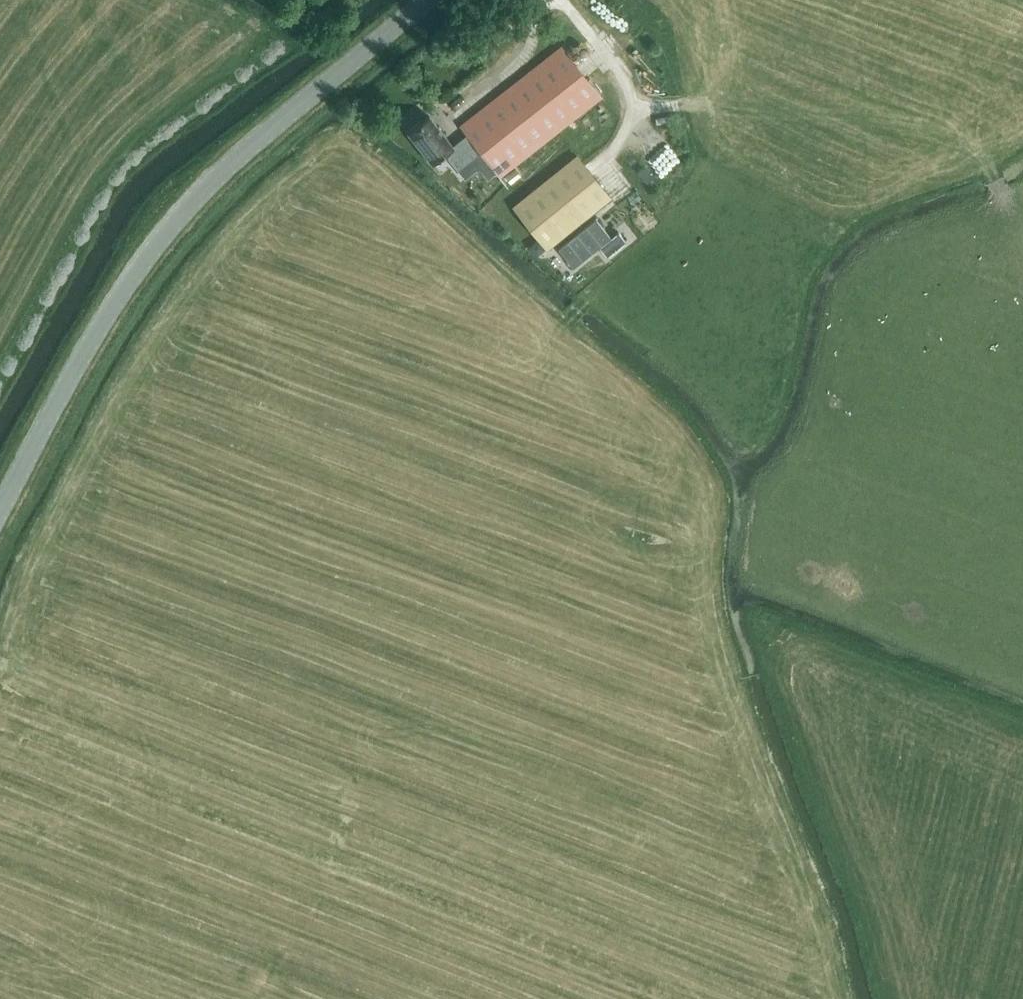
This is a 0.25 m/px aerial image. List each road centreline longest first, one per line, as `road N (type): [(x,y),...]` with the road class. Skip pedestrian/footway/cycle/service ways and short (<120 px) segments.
road 1 (tertiary): [(0,513),(92,340),(174,223),(233,162),(429,0)]

